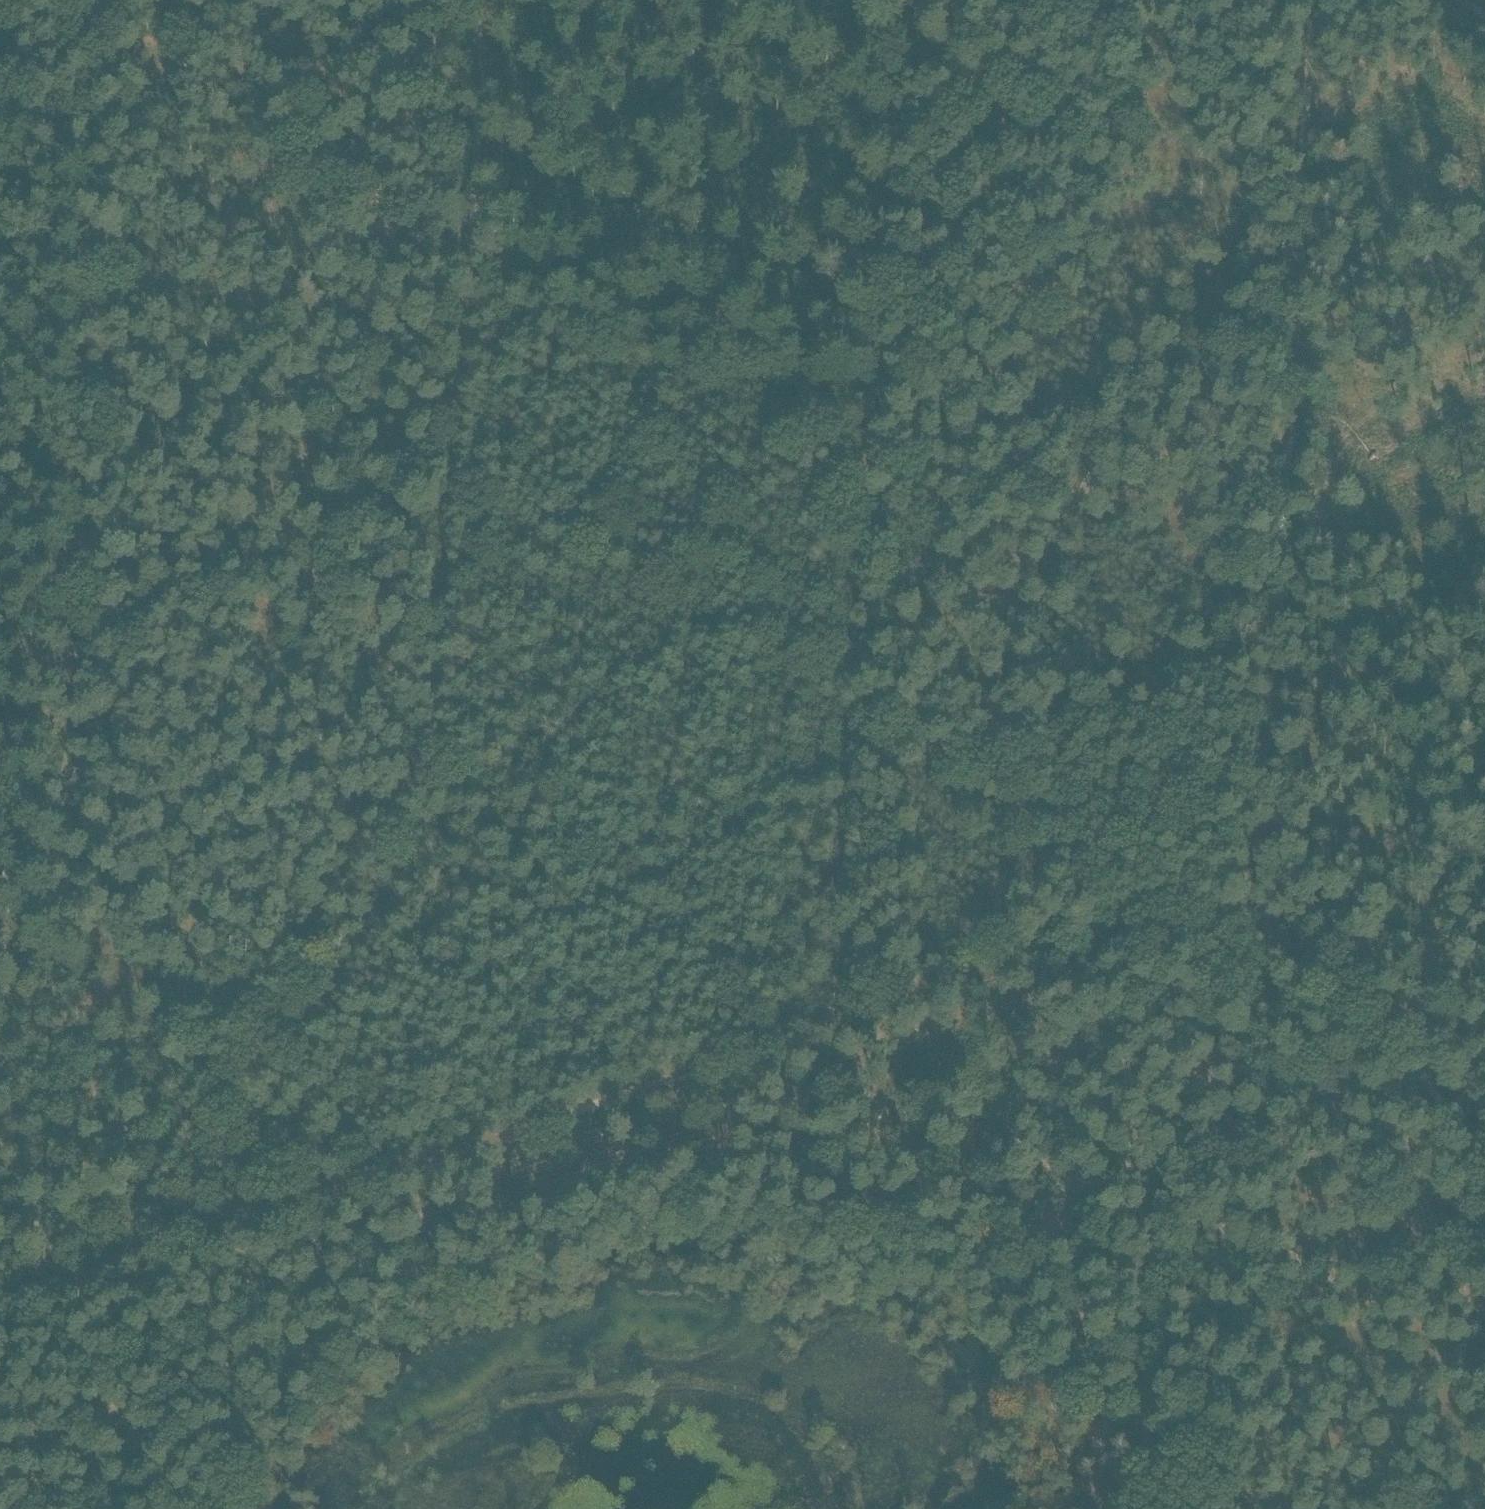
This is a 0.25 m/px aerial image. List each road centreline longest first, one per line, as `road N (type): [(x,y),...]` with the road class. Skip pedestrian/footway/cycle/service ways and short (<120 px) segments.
road 1 (track): [(1242,930),(1199,918),(829,1013),(115,1251),(42,1284),(58,1012)]
road 2 (track): [(115,1251),(233,1000),(406,796),(424,762),(461,370)]
road 3 (track): [(1310,0),(1242,930)]
road 4 (track): [(58,1012),(89,353)]
road 5 (track): [(868,412),(829,1013)]
road 6 (track): [(1242,930),(1199,1508)]
road 7 (track): [(868,412),(900,0)]
road 8 (track): [(89,353),(105,0)]
road 9 (track): [(1242,930),(1400,1076),(1484,1170)]
road 10 (track): [(481,0),(466,297)]

